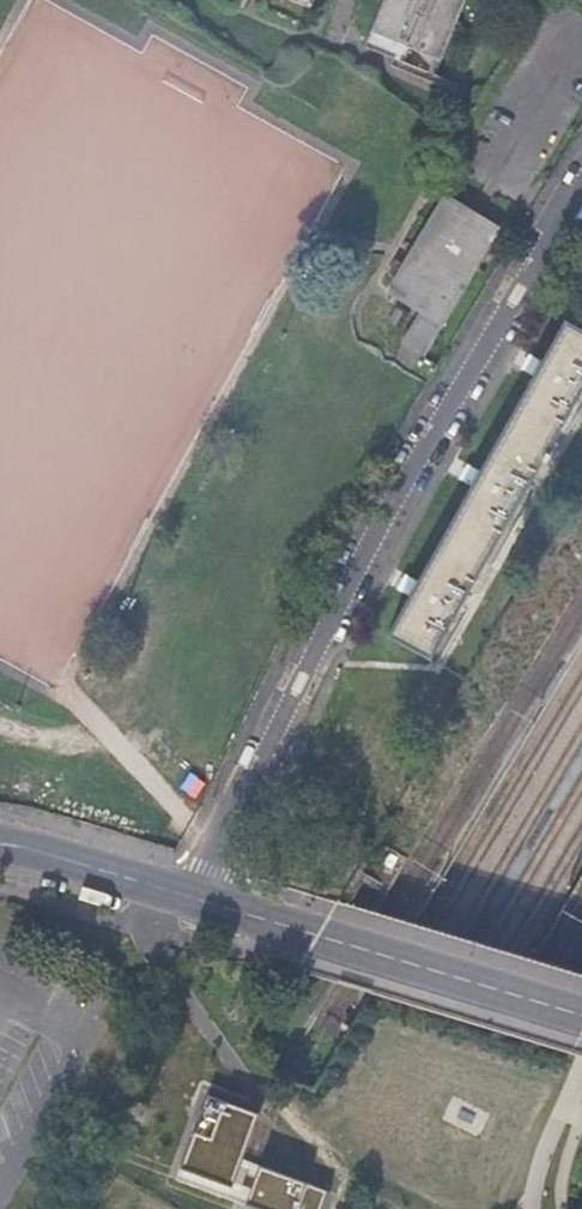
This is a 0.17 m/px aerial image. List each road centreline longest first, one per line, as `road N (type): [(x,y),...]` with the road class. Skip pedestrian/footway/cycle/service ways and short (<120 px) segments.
road 1 (residential): [(190,896),(362,568),(581,184)]
road 2 (tertiary): [(190,896),(581,1014)]
road 3 (tertiary): [(0,841),(190,896)]

